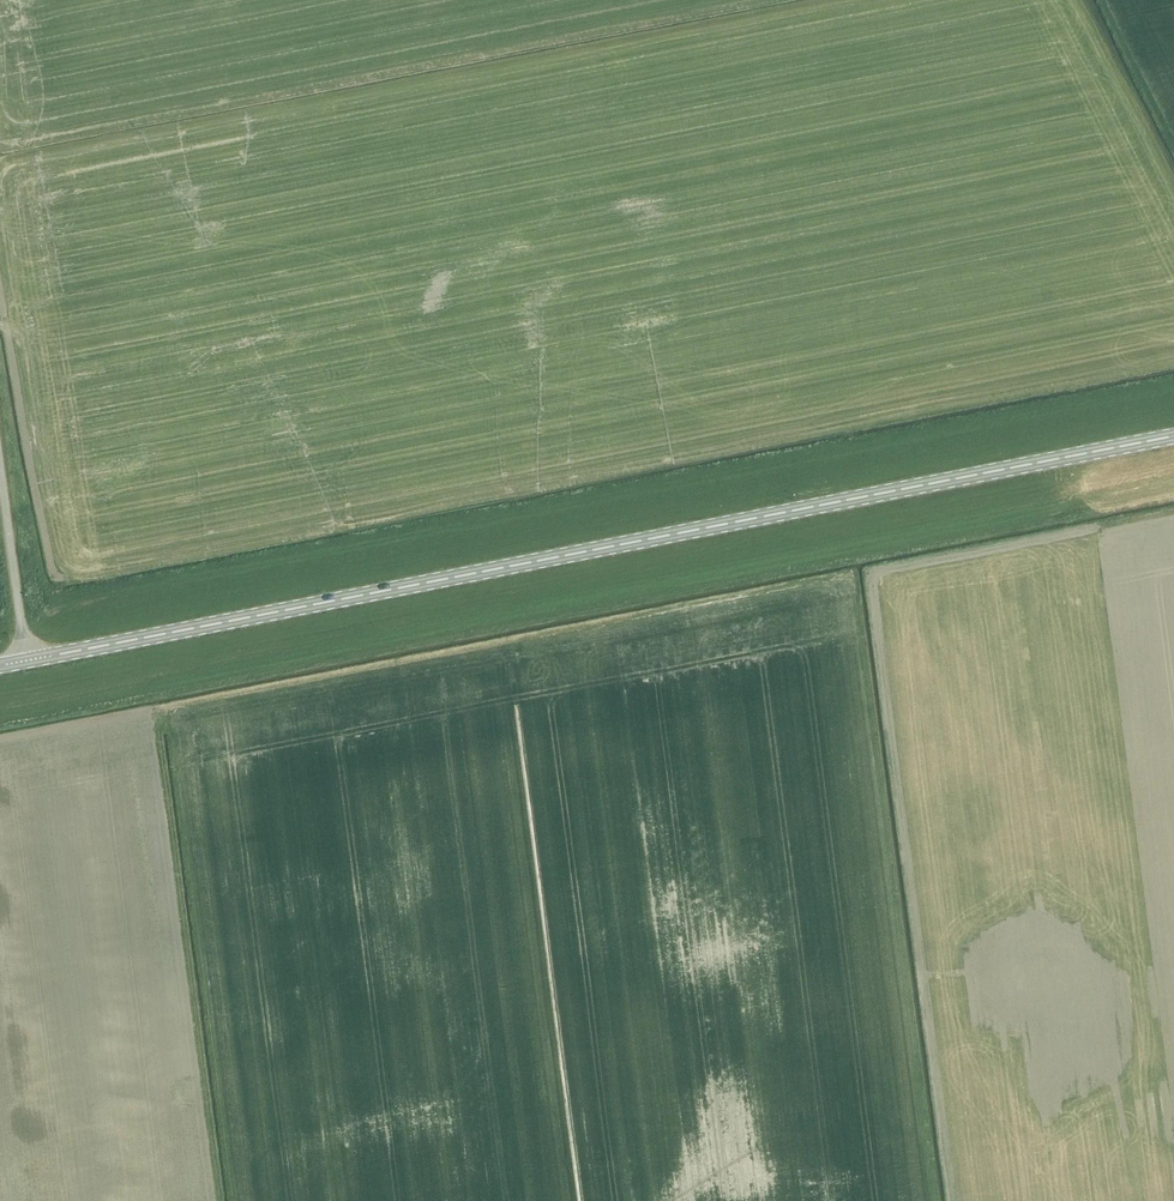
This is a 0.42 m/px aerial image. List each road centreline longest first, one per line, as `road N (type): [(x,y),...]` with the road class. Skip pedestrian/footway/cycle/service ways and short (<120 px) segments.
road 1 (secondary): [(26,661),(1173,436)]
road 2 (unclassified): [(26,661),(0,466)]

